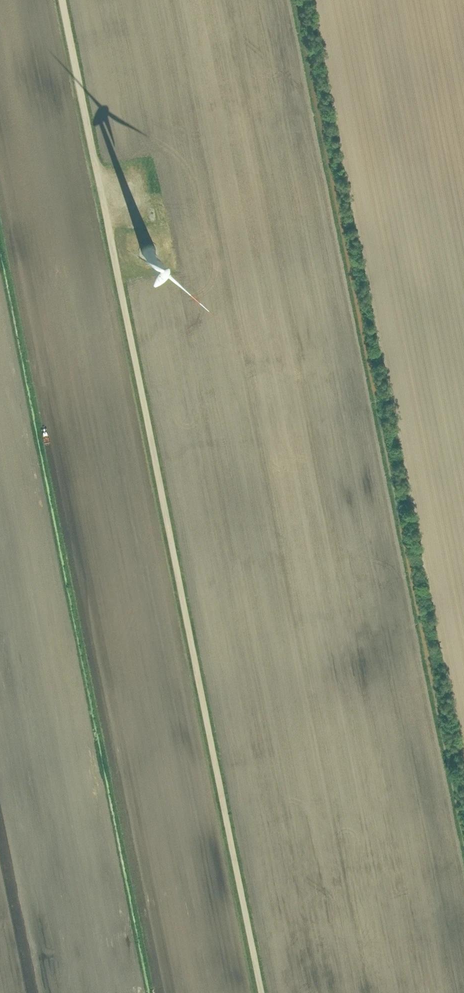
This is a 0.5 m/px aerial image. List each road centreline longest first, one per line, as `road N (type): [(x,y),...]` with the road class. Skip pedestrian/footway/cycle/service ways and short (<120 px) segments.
road 1 (track): [(60,0),(259,992)]

